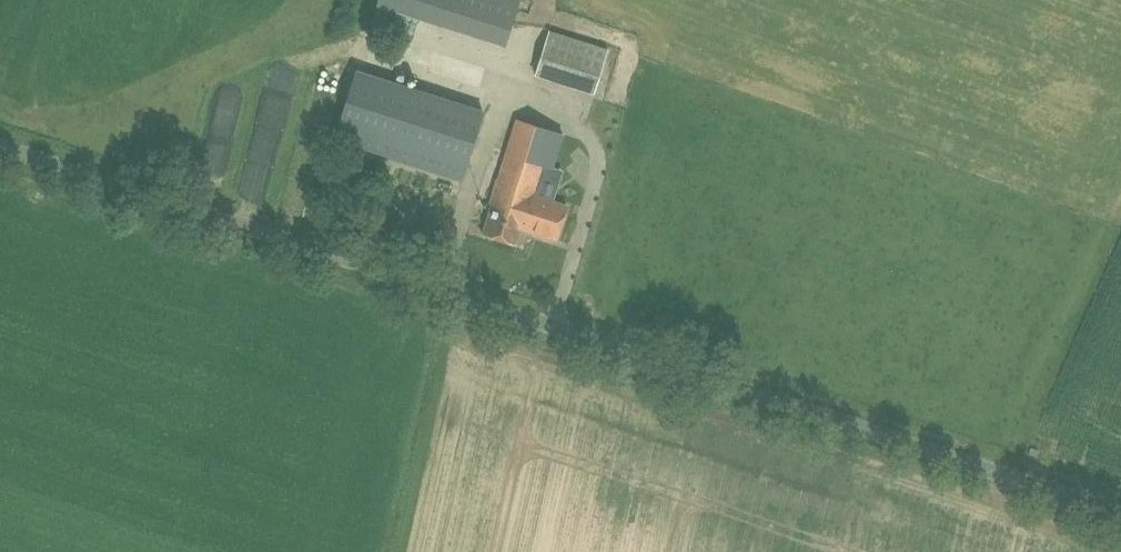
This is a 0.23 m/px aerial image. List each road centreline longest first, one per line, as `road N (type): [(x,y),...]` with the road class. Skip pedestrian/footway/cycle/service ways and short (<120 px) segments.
road 1 (unclassified): [(1120,514),(0,149)]

